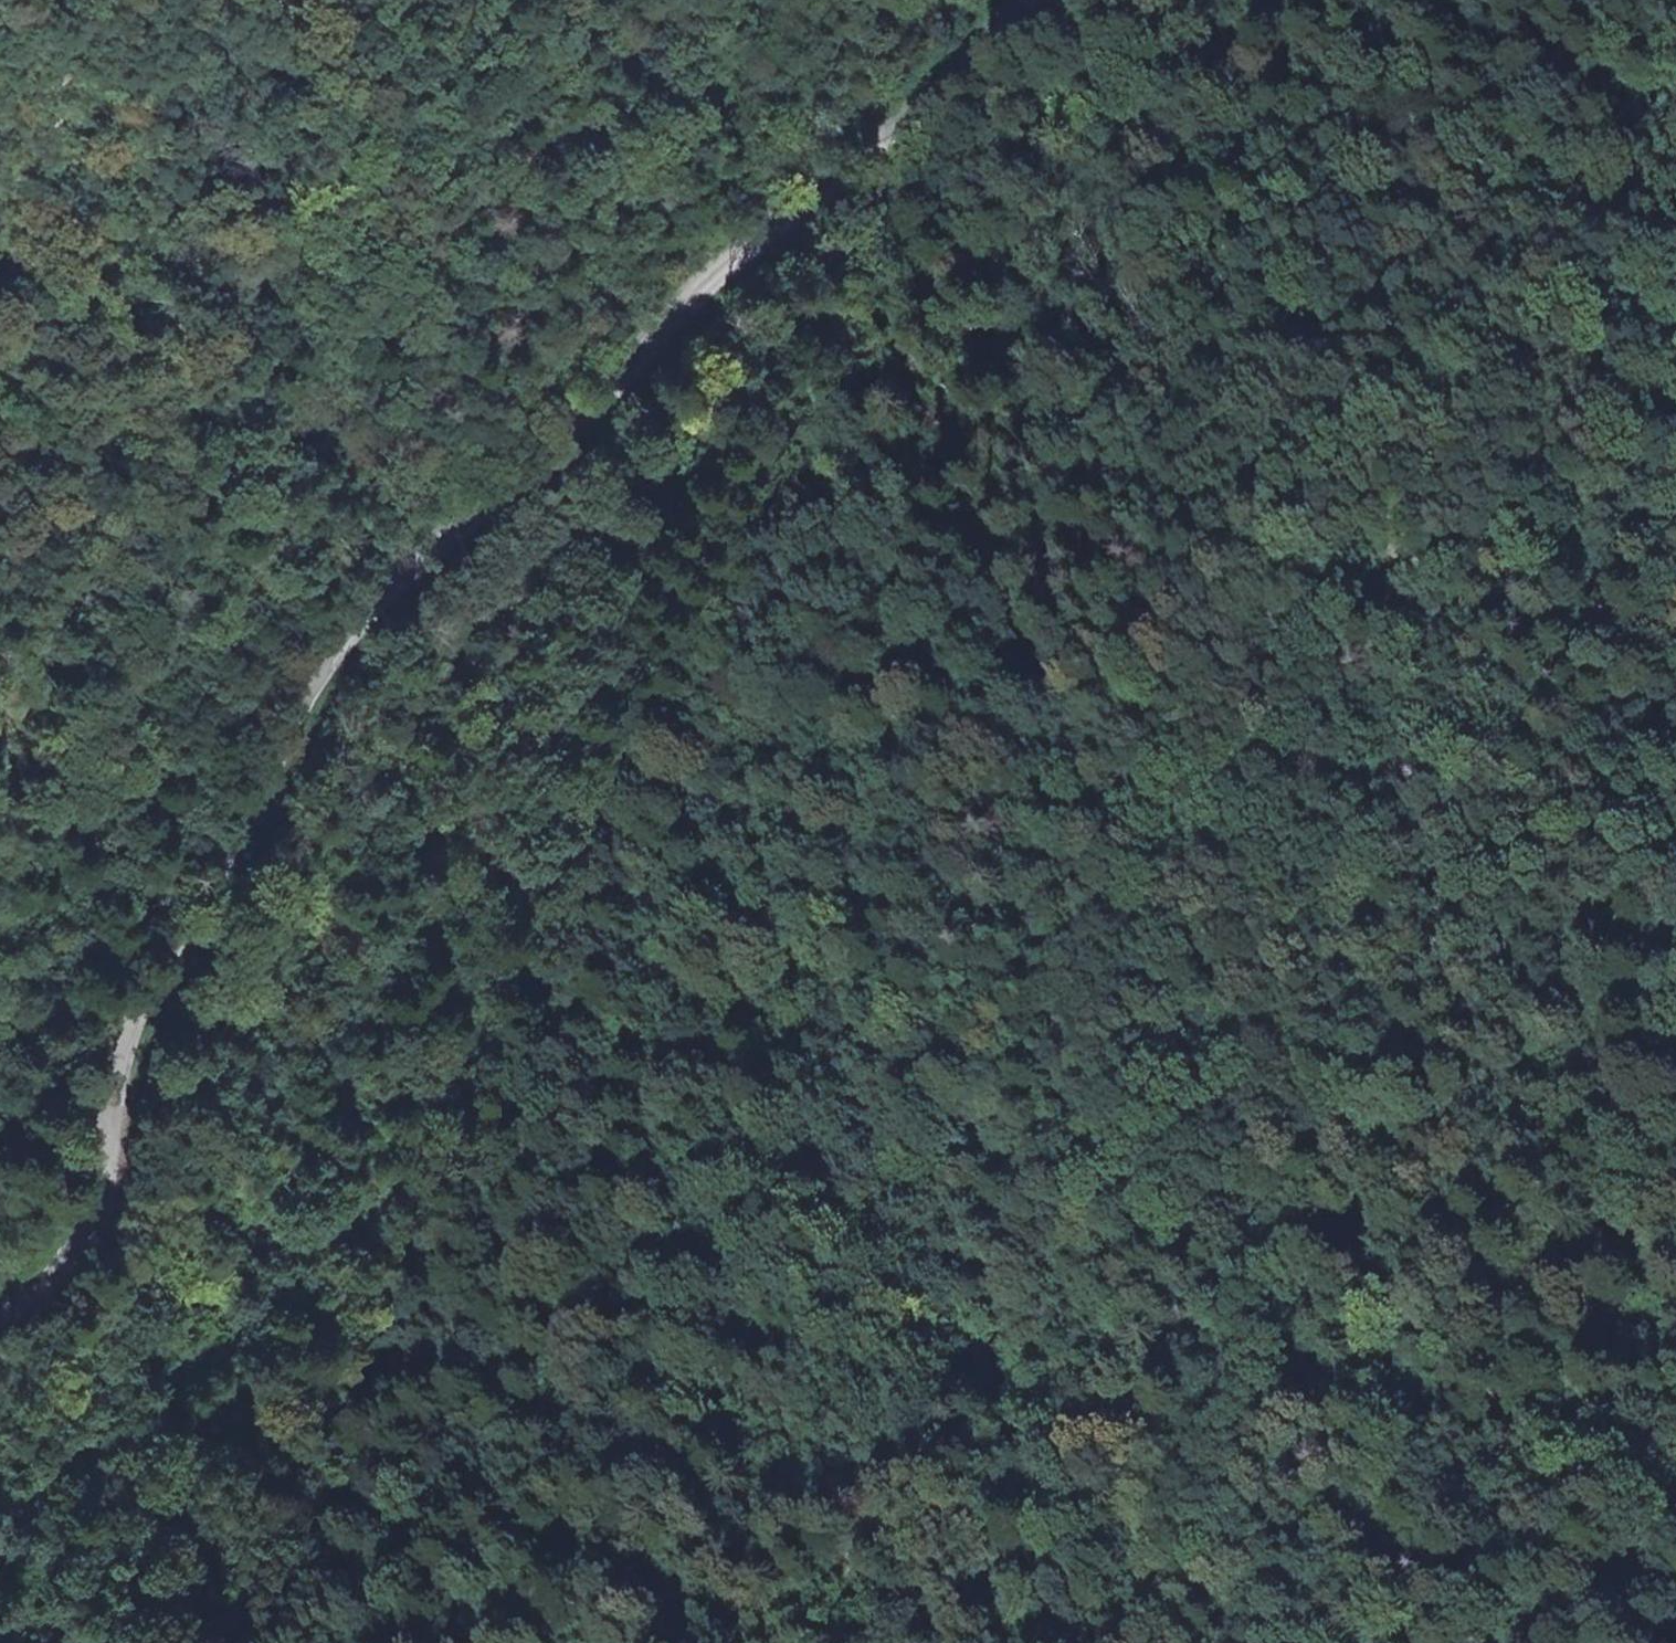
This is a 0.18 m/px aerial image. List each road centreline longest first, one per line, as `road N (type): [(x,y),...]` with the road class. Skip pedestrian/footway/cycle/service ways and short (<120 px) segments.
road 1 (tertiary): [(0,1337),(73,1288),(123,1227),(152,1037),(198,930),(369,621),(1035,0)]

